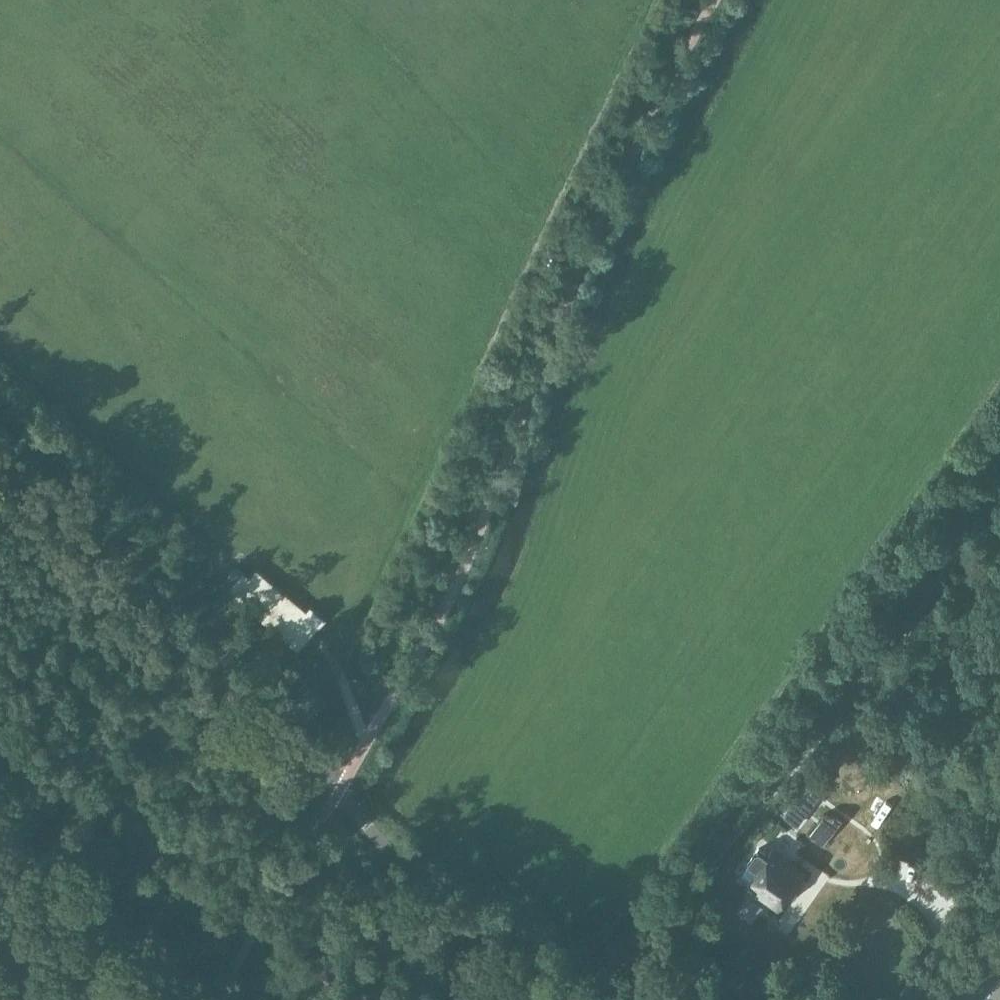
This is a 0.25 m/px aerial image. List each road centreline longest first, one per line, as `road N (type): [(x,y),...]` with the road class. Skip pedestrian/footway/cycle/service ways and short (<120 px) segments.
road 1 (unclassified): [(0,477),(341,791),(529,999)]

